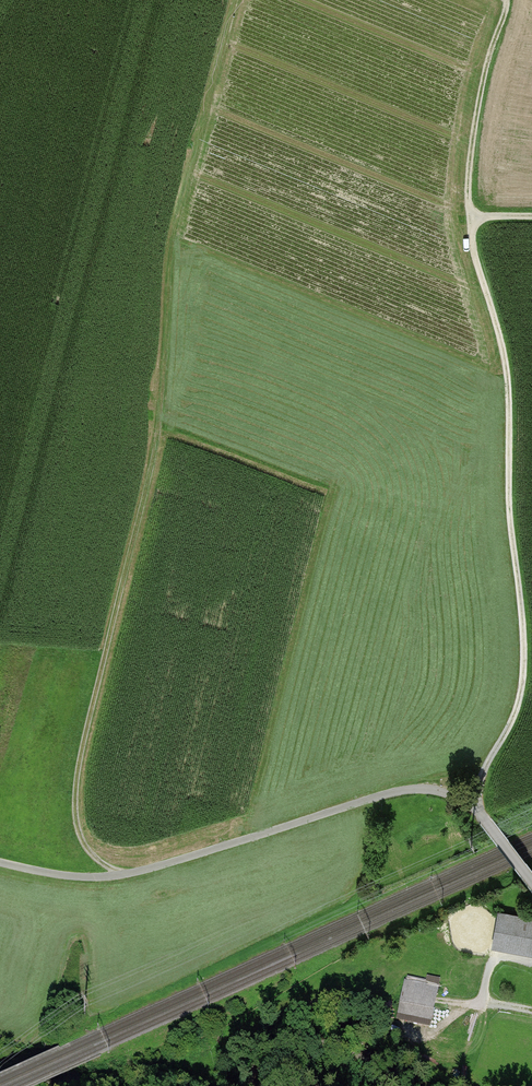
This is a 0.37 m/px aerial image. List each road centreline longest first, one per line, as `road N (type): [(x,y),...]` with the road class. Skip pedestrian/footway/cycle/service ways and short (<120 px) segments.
road 1 (track): [(175,206),(158,433),(76,786),(83,842),(124,874)]
road 2 (track): [(470,217),(506,371),(524,646),(523,686),(476,808)]
road 3 (residential): [(531,882),(476,808),(422,790),(124,874),(81,877),(0,863)]
road 4 (track): [(531,217),(470,217),(479,103),(505,0)]
road 5 (track): [(460,1064),(493,961),(531,960)]

